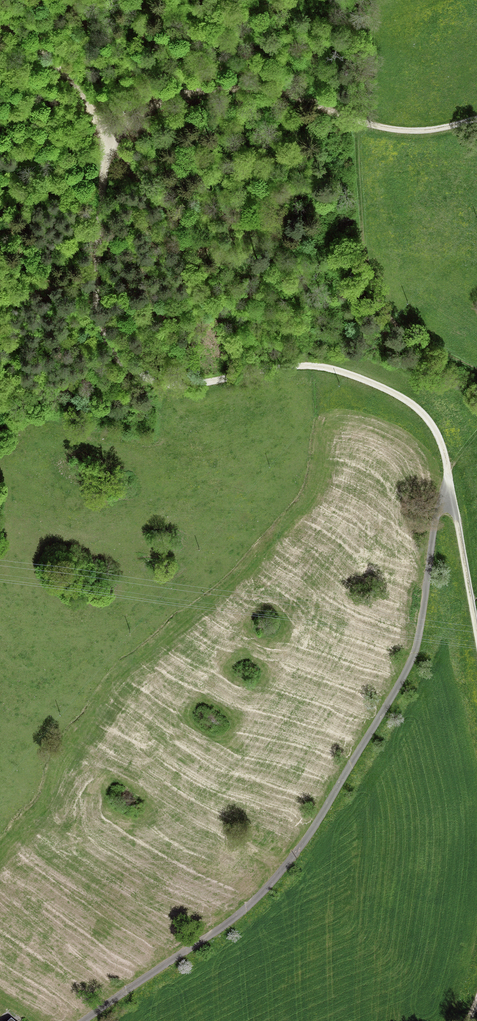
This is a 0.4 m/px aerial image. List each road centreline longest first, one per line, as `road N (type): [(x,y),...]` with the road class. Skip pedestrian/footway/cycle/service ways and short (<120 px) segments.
road 1 (track): [(476,622),(437,435),(406,400),(323,367),(188,386),(154,383),(104,338),(94,294),(104,143),(126,119),(171,97),(280,90),(398,130),(476,118)]
road 2 (residential): [(453,512),(439,527),(414,665),(330,814),(253,906),(88,1020)]
road 3 (track): [(104,143),(69,78),(0,25)]

